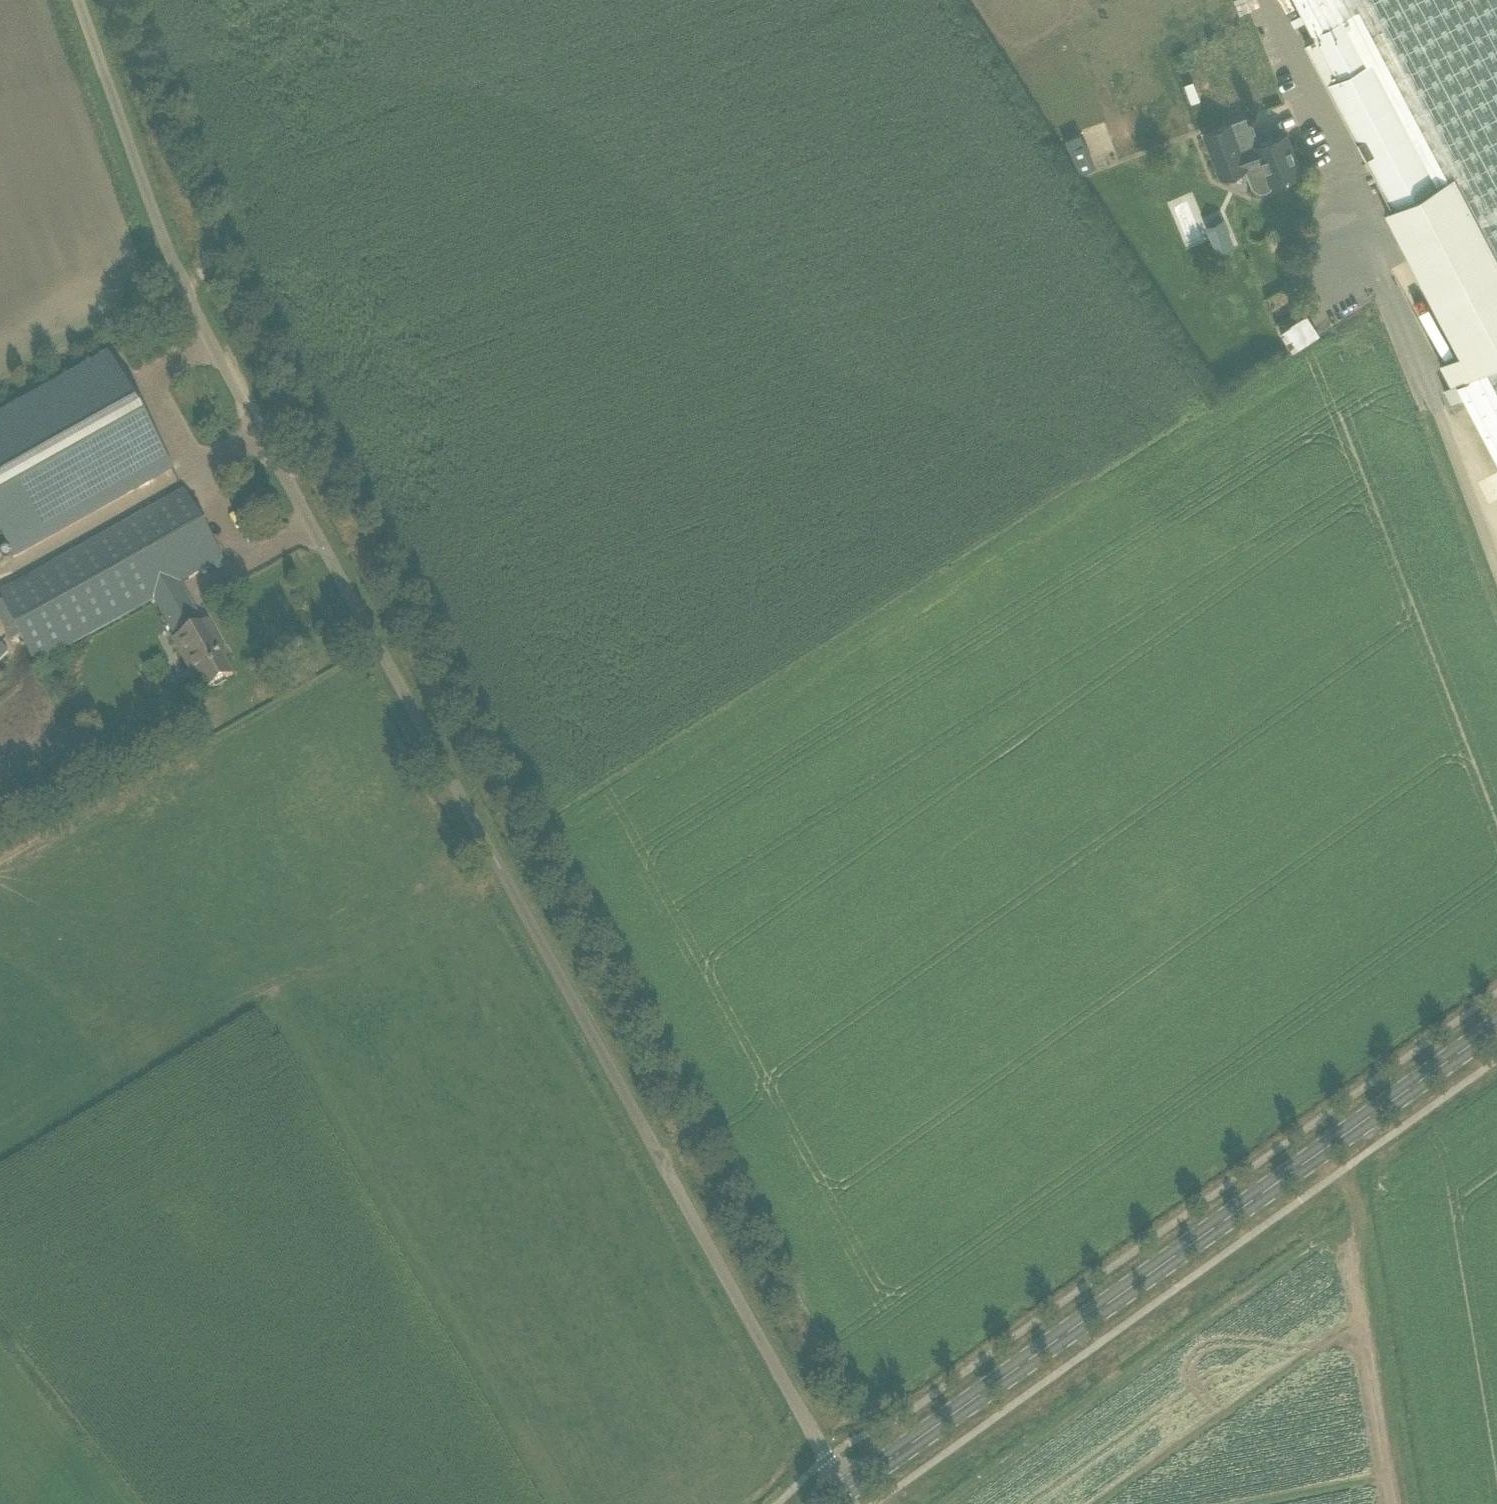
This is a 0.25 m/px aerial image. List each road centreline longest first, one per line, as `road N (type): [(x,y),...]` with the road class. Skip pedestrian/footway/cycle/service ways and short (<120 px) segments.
road 1 (unclassified): [(845,1497),(177,279),(72,0)]
road 2 (tertiary): [(845,1497),(1496,1028)]
road 3 (track): [(187,298),(0,383)]

